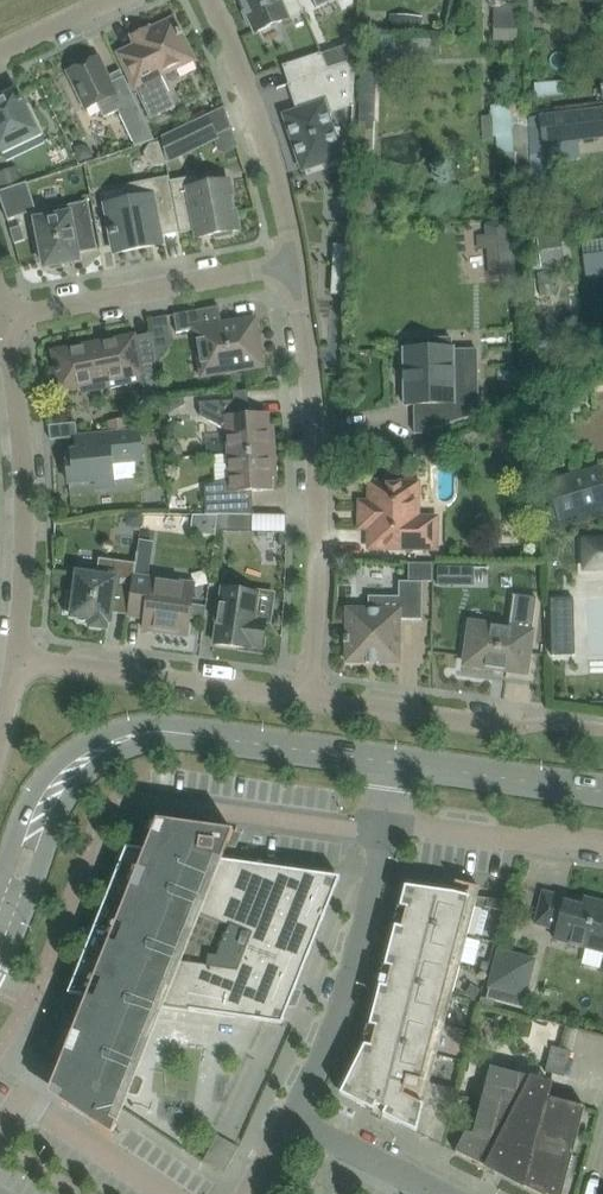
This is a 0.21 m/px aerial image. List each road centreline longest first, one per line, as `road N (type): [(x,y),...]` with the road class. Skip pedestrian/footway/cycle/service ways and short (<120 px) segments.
road 1 (tertiary): [(9,911),(39,819),(70,772),(108,745),(163,731),(396,764)]
road 2 (residential): [(298,275),(311,423),(314,699)]
road 3 (residential): [(19,658),(34,470),(15,328)]
road 4 (residential): [(295,1116),(354,978),(383,830)]
road 5 (residential): [(314,699),(19,658)]
road 6 (residential): [(209,0),(252,90),(298,275)]
road 7 (residential): [(15,328),(298,275)]
road 8 (residential): [(383,830),(134,799)]
road 9 (residential): [(602,847),(426,825),(383,830)]
road 10 (tertiary): [(396,764),(602,791)]
road 11 (residential): [(516,728),(314,699)]
road 12 (residential): [(445,1193),(295,1116)]
road 13 (residential): [(0,62),(142,0)]

